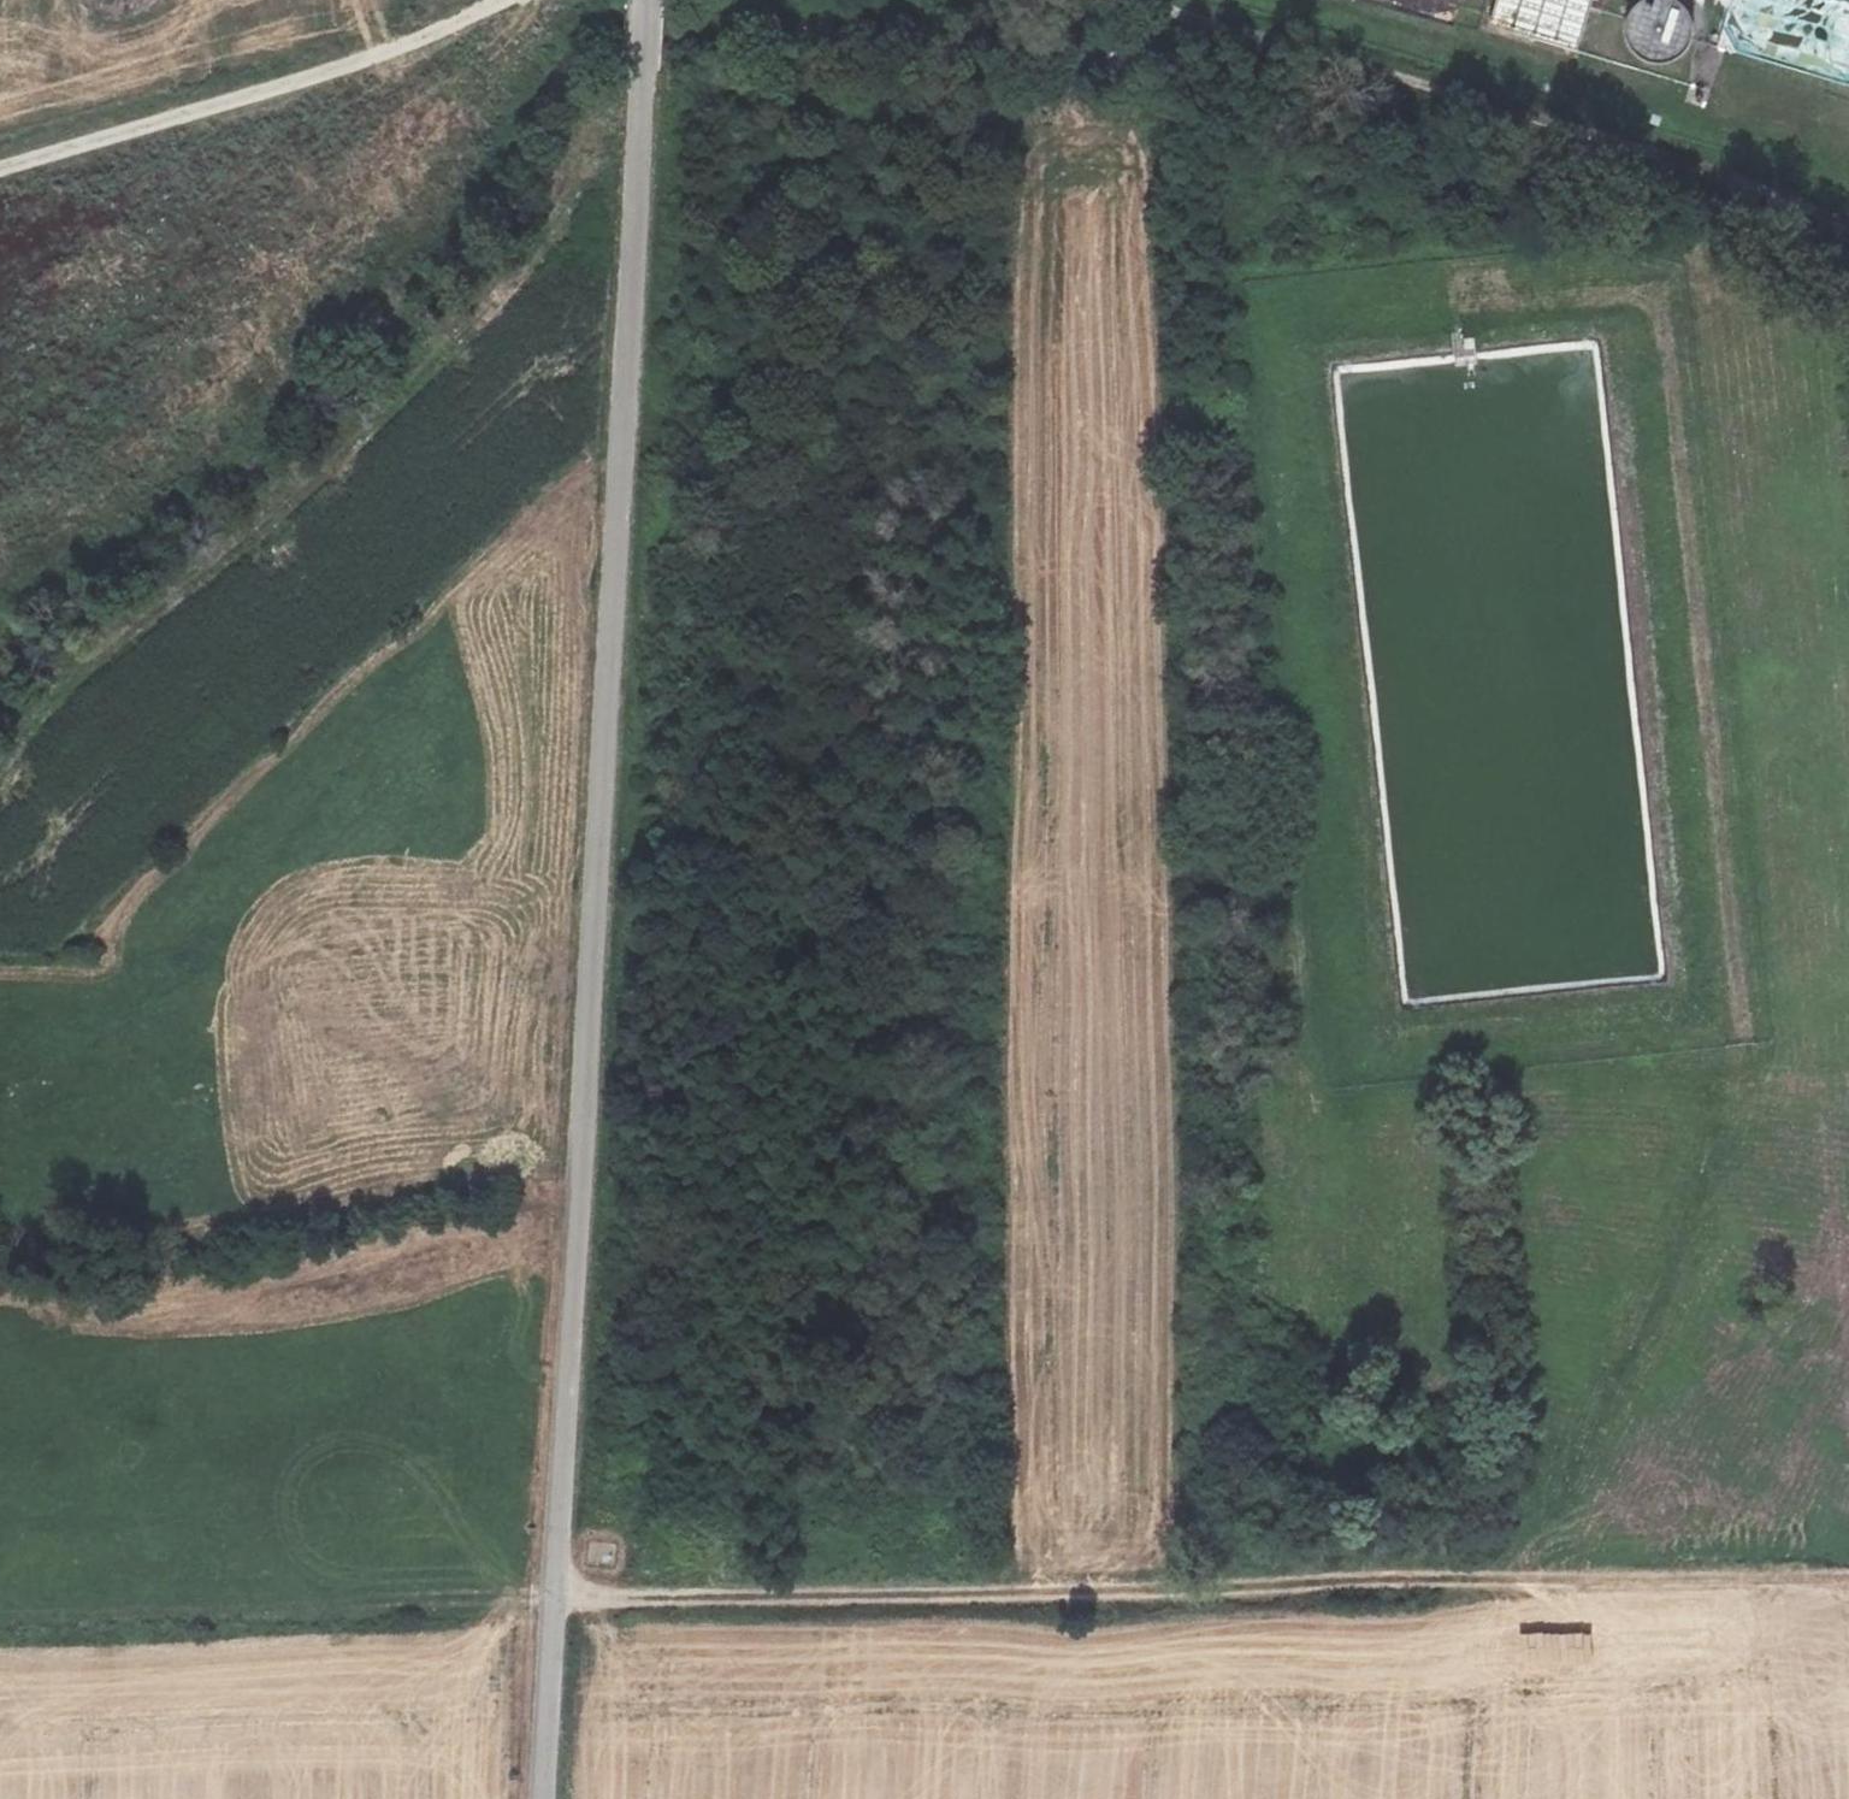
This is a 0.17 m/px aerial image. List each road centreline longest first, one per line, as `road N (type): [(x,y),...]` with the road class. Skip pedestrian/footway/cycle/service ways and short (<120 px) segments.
road 1 (unclassified): [(642,0),(539,1798)]
road 2 (track): [(1119,0),(1824,226)]
road 3 (track): [(501,0),(276,84),(0,170)]

